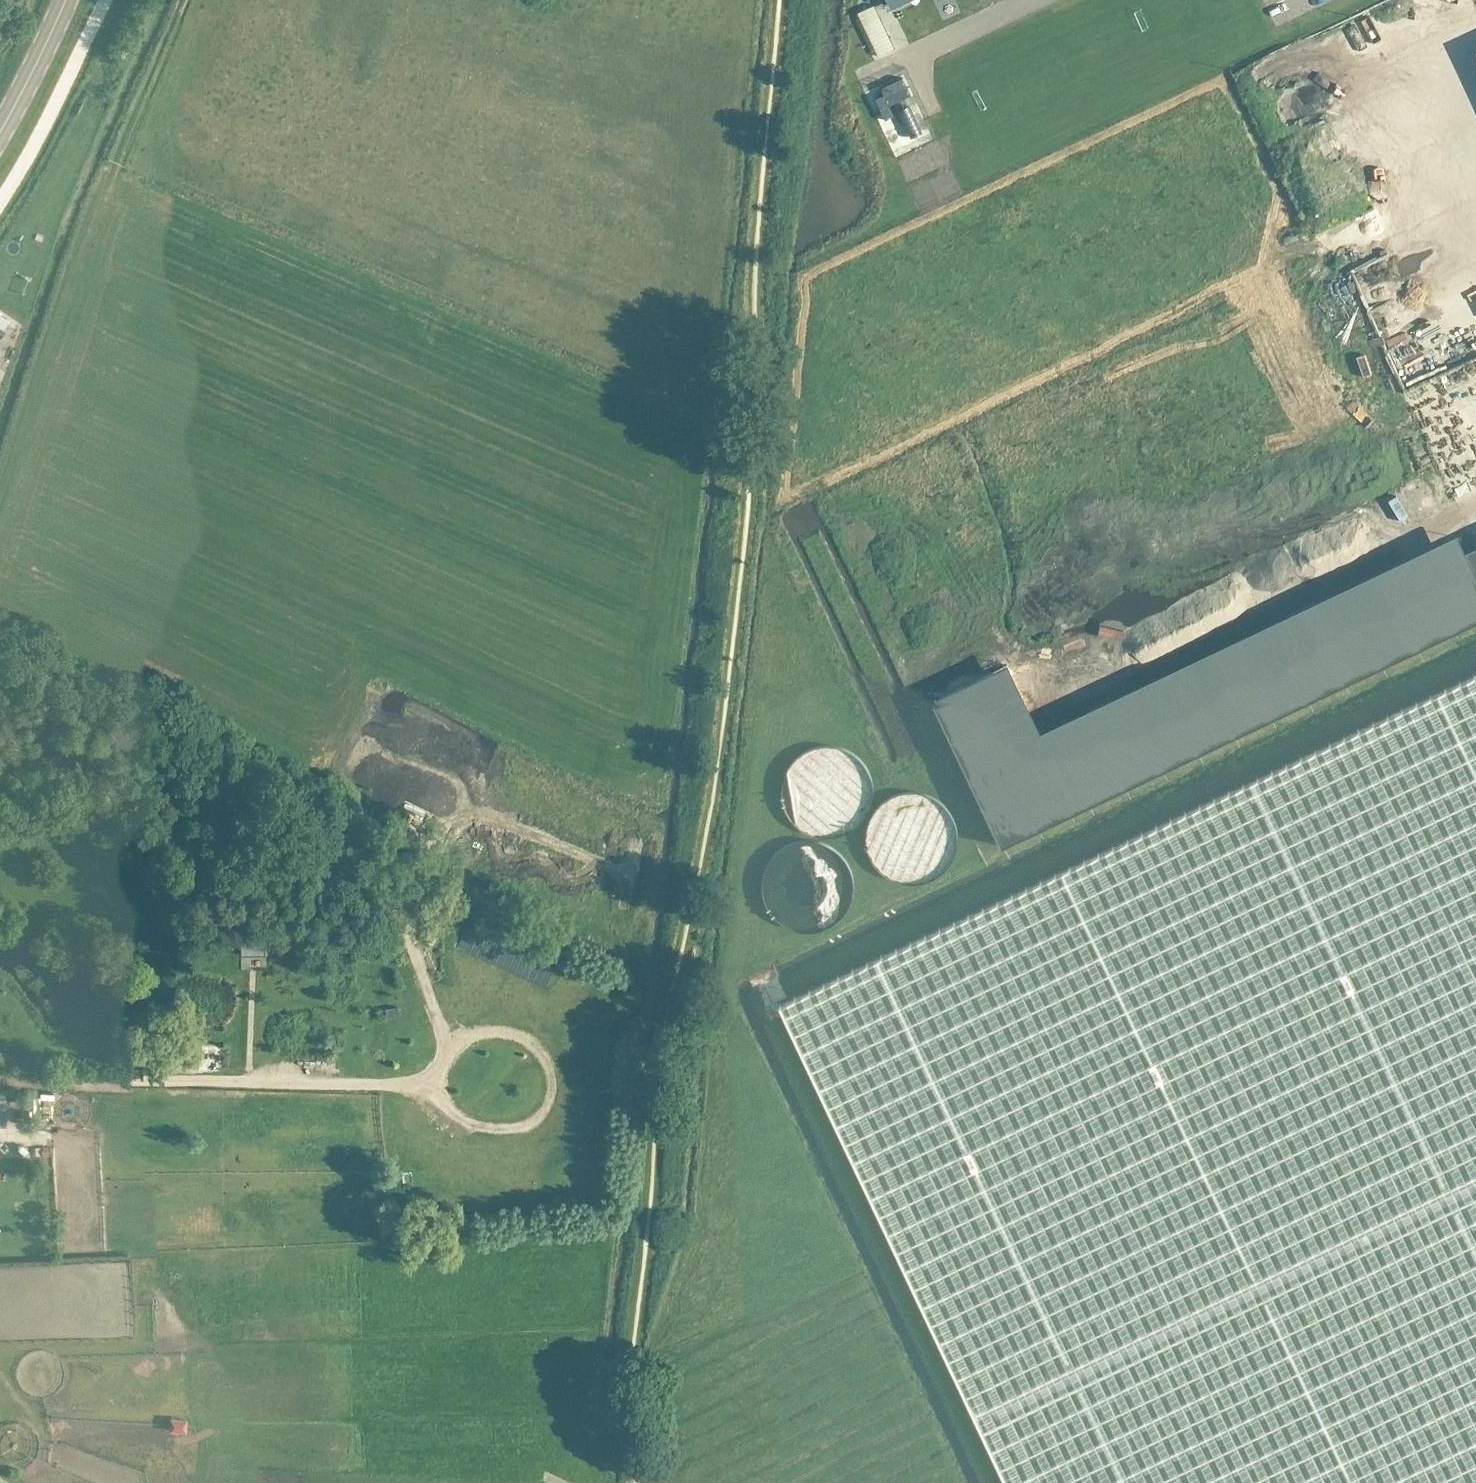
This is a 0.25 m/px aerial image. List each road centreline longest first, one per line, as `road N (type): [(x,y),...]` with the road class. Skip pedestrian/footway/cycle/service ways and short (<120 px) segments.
road 1 (secondary): [(0,122),(62,0)]

